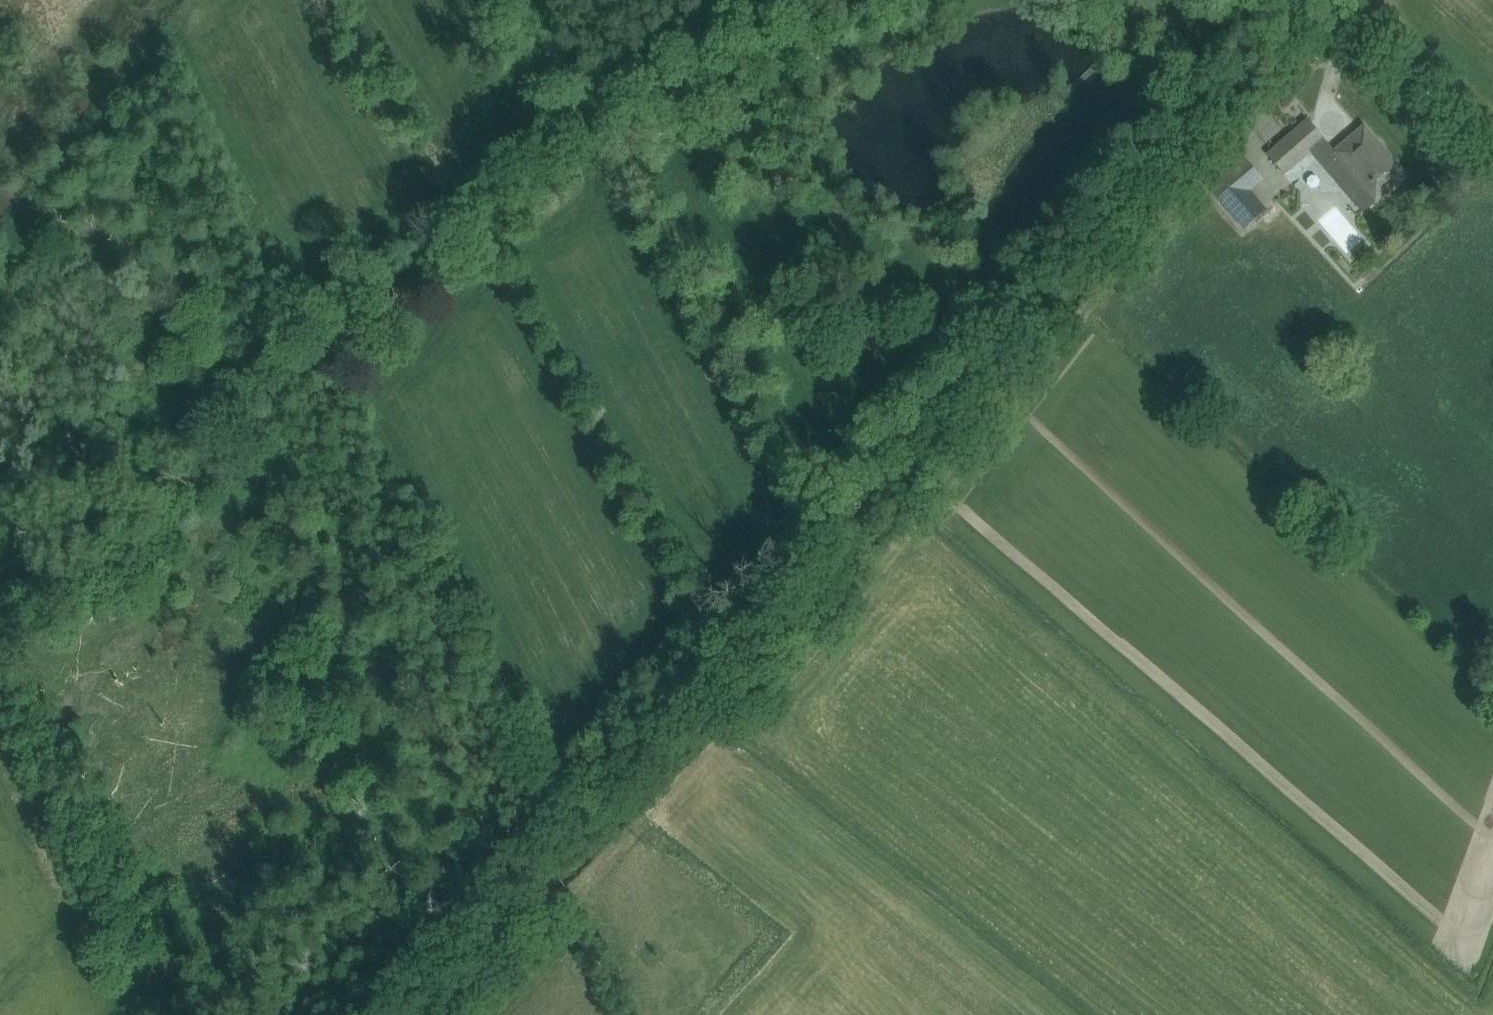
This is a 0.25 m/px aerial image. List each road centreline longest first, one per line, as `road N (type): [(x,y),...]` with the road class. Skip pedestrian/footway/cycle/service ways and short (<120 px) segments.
road 1 (track): [(0,749),(81,912),(0,995)]
road 2 (unclassified): [(1492,145),(1337,0)]

